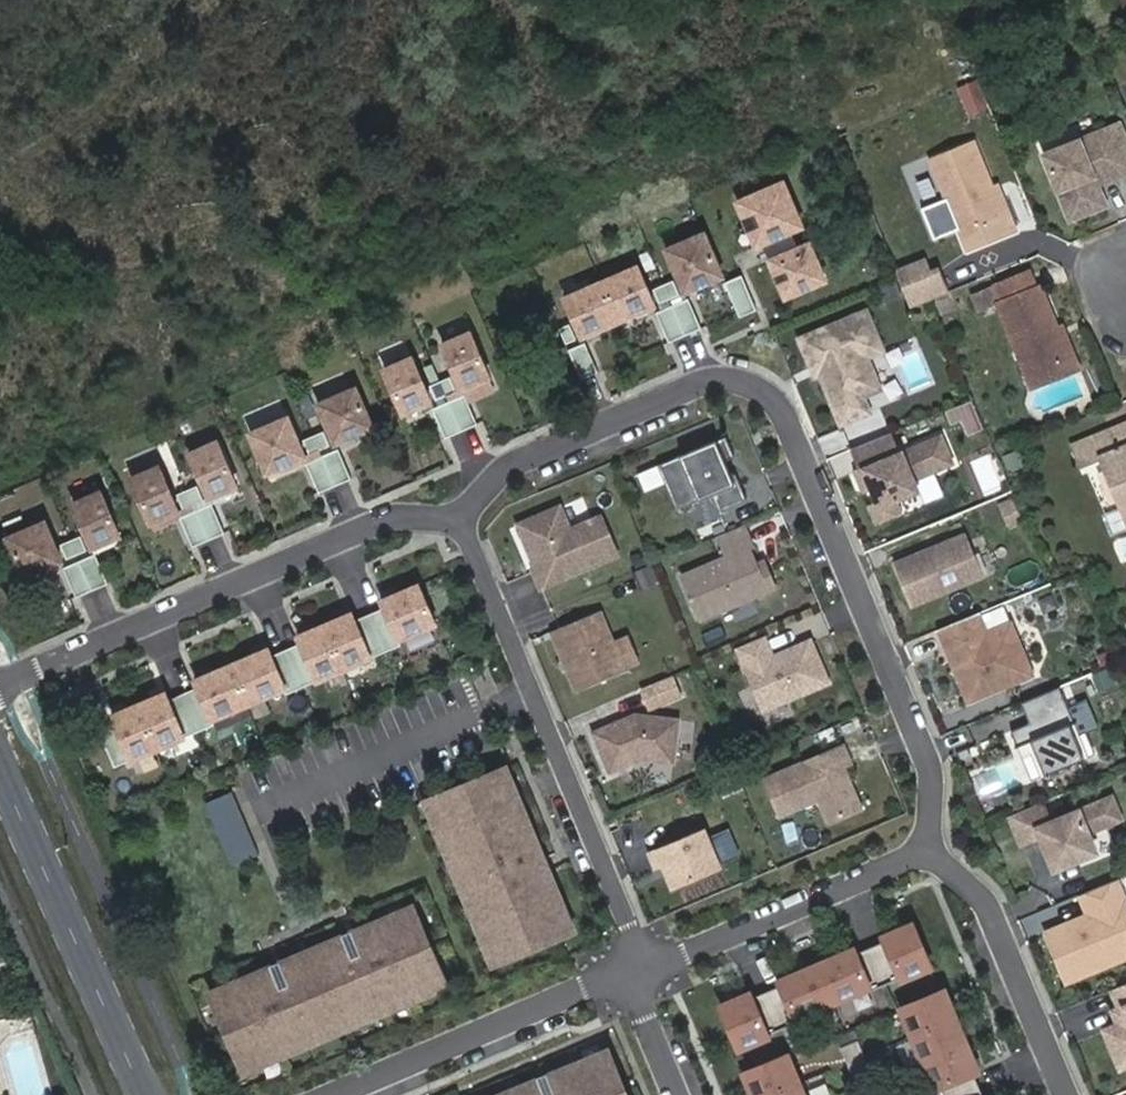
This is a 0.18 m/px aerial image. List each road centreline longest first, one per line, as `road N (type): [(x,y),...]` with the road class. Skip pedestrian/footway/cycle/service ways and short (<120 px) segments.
road 1 (residential): [(460,516),(513,466),(705,381),(743,384),(778,403),(930,768),(928,854)]
road 2 (residential): [(0,688),(390,518),(460,516)]
road 3 (residential): [(460,516),(642,968)]
road 4 (tertiary): [(144,1094),(0,771)]
road 5 (residential): [(335,1094),(642,968)]
road 6 (residential): [(642,968),(928,854)]
road 7 (residential): [(1066,1094),(985,903),(928,854)]
road 8 (residential): [(642,968),(646,1017),(678,1094)]

